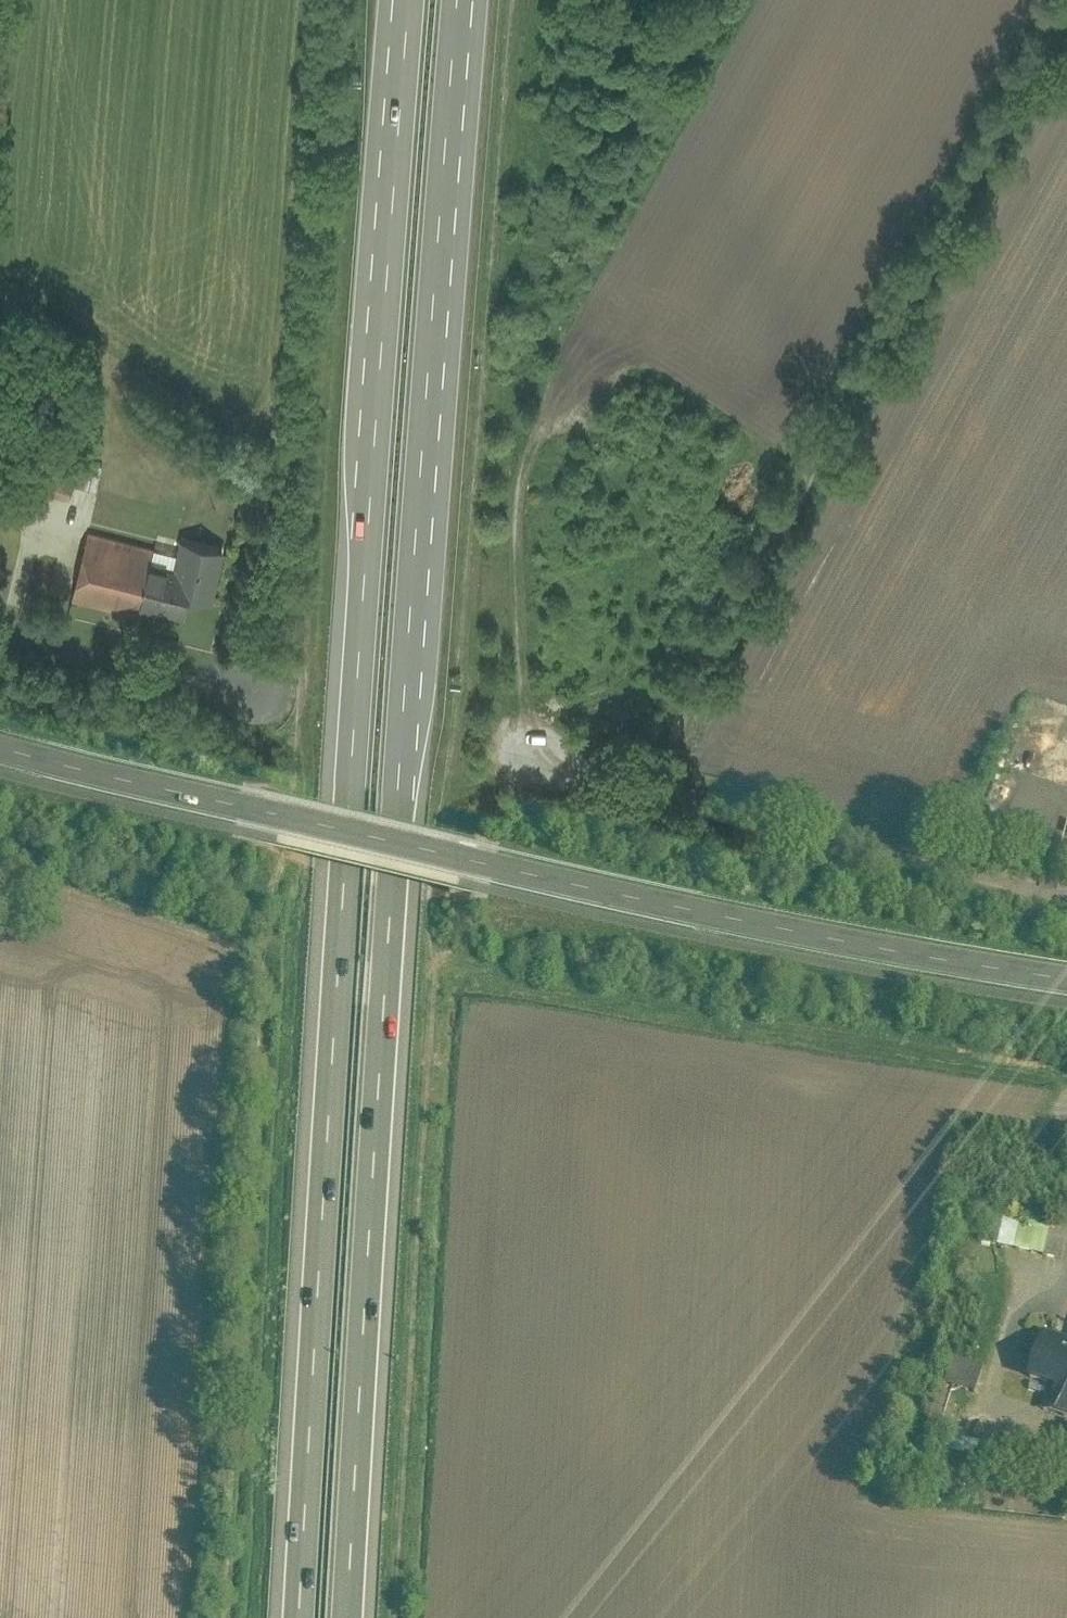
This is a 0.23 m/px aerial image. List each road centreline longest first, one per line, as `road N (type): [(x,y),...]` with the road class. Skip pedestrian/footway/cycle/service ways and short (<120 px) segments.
road 1 (motorway): [(351,1617),(387,947),(458,0)]
road 2 (motorway): [(410,0),(354,733),(303,1617)]
road 3 (track): [(1066,17),(639,787),(1066,893)]
road 4 (tertiary): [(0,760),(684,921),(1066,990)]
road 5 (residential): [(0,639),(256,692)]

